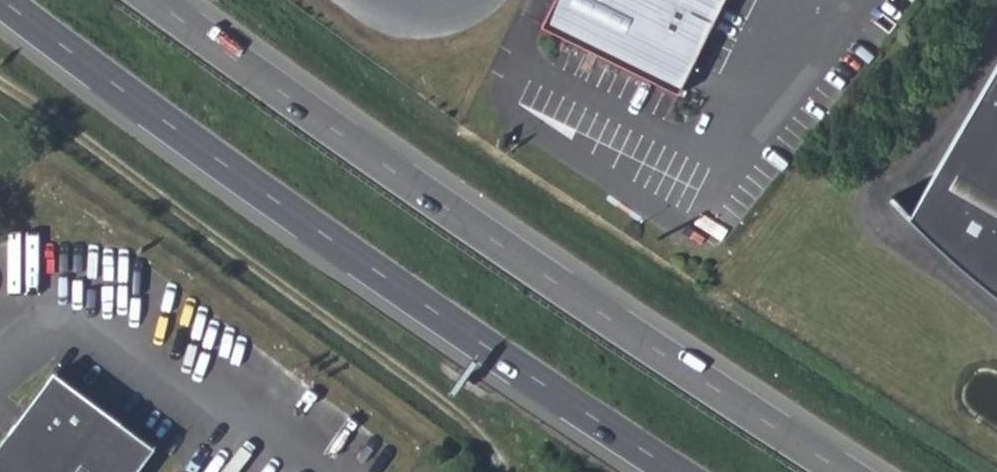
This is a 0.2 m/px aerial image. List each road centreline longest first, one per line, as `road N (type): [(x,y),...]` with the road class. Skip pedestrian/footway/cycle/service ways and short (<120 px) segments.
road 1 (trunk): [(846,471),(552,279),(156,0)]
road 2 (trunk): [(4,0),(224,163),(679,471)]

